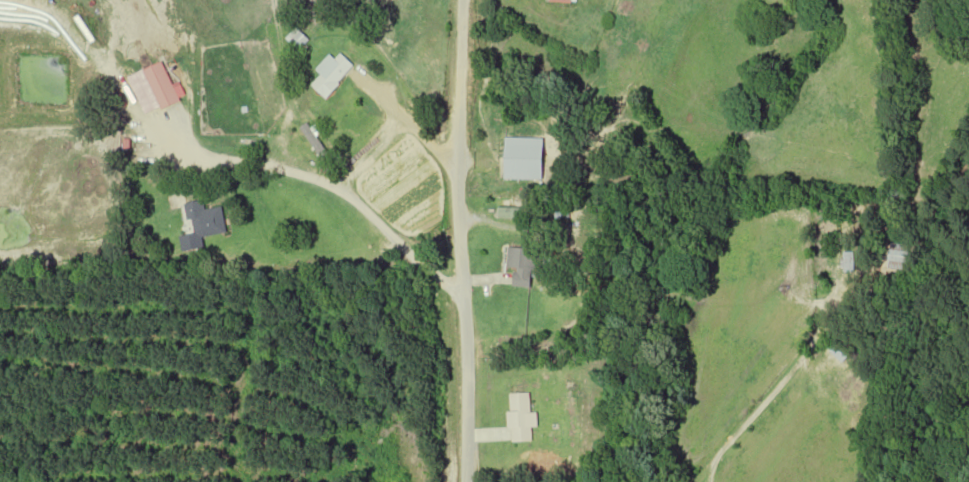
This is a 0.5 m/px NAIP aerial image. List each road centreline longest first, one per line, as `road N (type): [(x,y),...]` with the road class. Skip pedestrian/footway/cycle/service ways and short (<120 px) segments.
road 1 (residential): [(466,481),(454,200),(461,0)]
road 2 (residential): [(702,481),(788,361),(890,287)]

